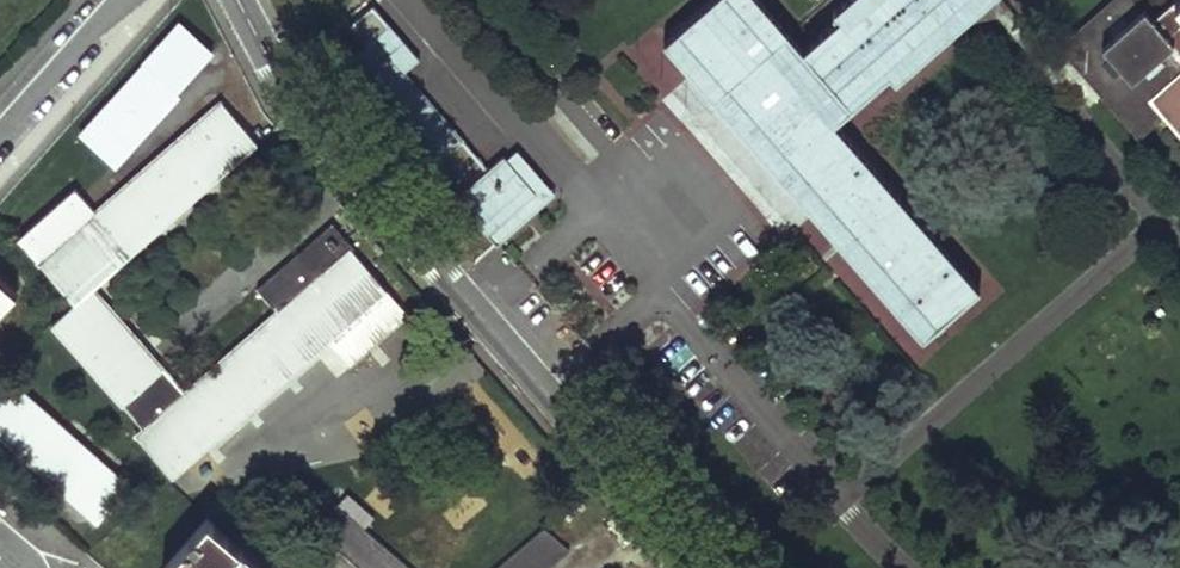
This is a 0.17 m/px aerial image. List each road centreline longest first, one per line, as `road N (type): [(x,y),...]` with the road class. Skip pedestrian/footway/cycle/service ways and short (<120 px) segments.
road 1 (residential): [(236,0),(301,116),(713,567)]
road 2 (residential): [(119,0),(0,131)]

